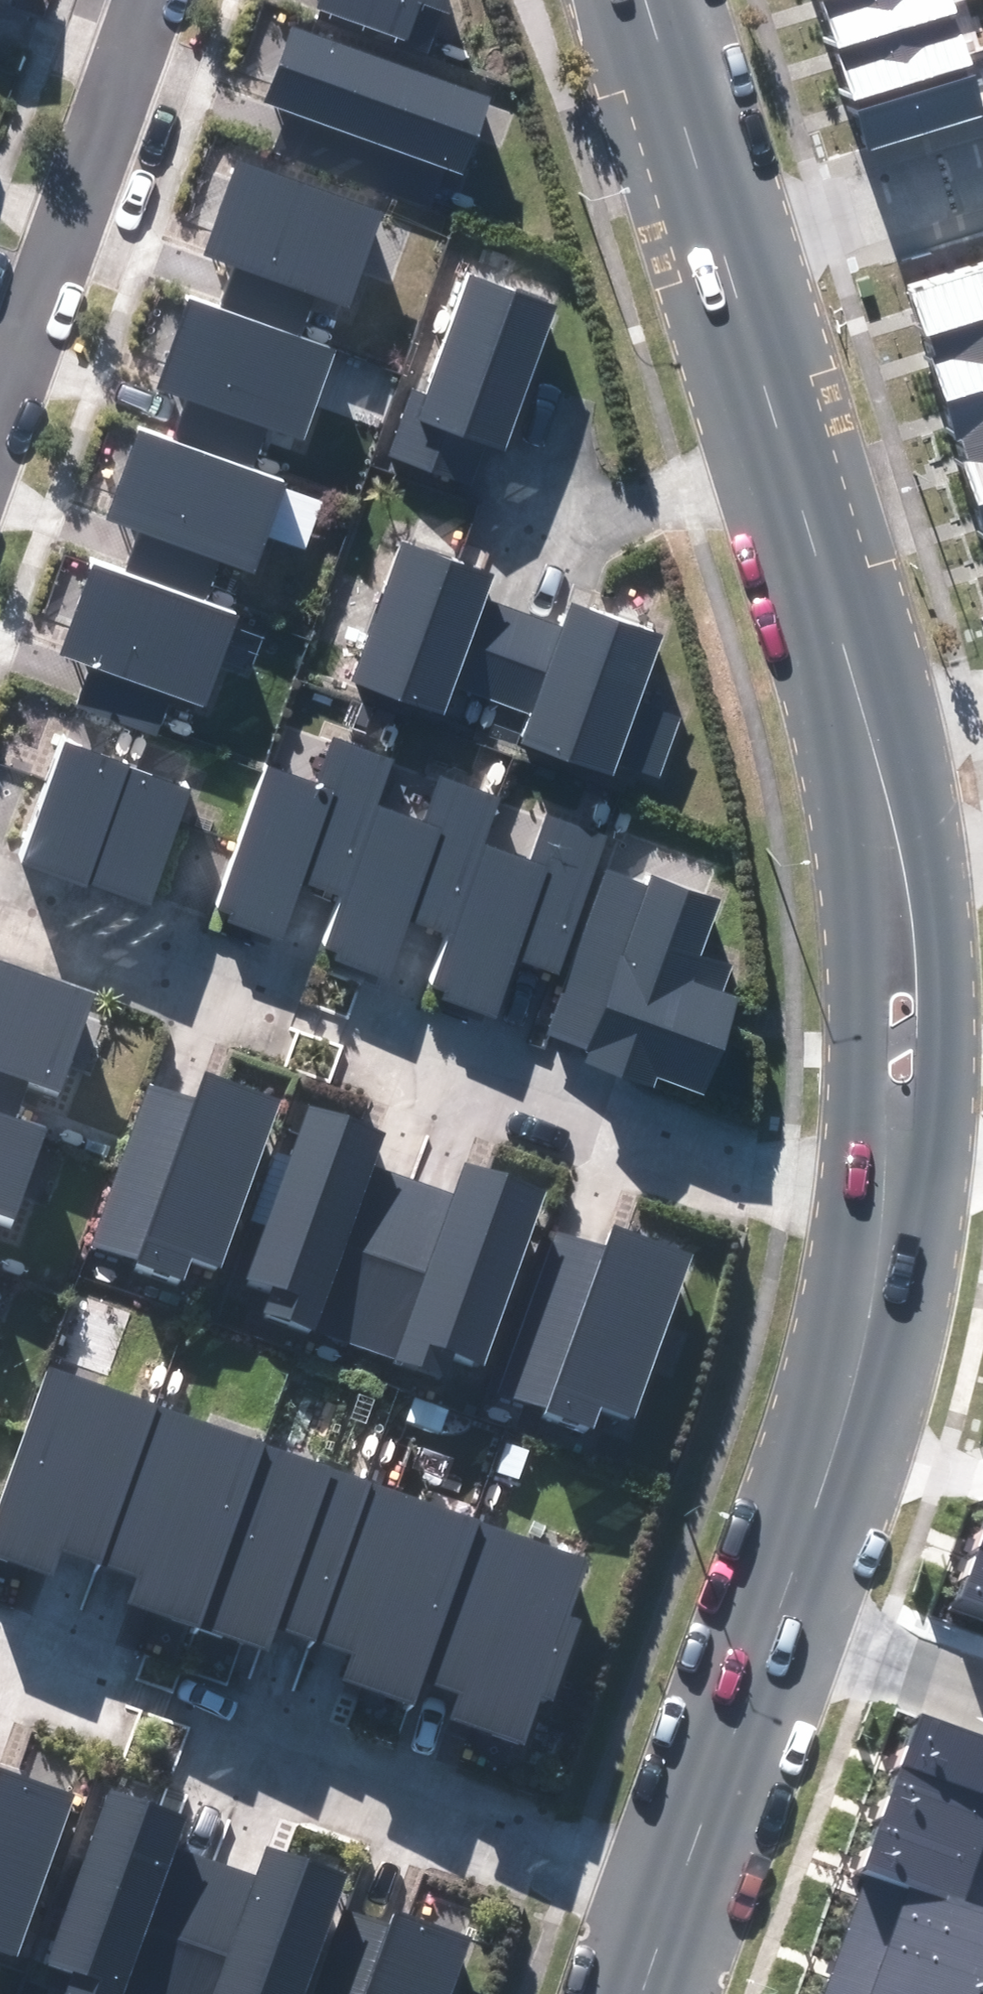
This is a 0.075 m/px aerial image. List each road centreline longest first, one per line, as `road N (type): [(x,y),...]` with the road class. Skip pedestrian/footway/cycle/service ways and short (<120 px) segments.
road 1 (secondary): [(717,257),(804,517),(874,757),(913,925)]
road 2 (residential): [(893,1179),(785,1192),(371,1044)]
road 3 (residential): [(204,1719),(684,1881)]
road 4 (secondary): [(893,1179),(870,1316),(776,1619)]
road 5 (residential): [(147,0),(0,400)]
road 6 (residential): [(266,1007),(0,912)]
road 7 (secondary): [(776,1619),(684,1881)]
road 8 (residential): [(717,257),(982,178)]
road 9 (secondary): [(643,0),(717,257)]
road 10 (residential): [(776,1619),(982,1687)]
road 11 (secondary): [(898,1127),(879,1044),(885,984),(913,925)]
road 12 (secondary): [(913,925),(928,1042),(917,1097),(898,1127)]

